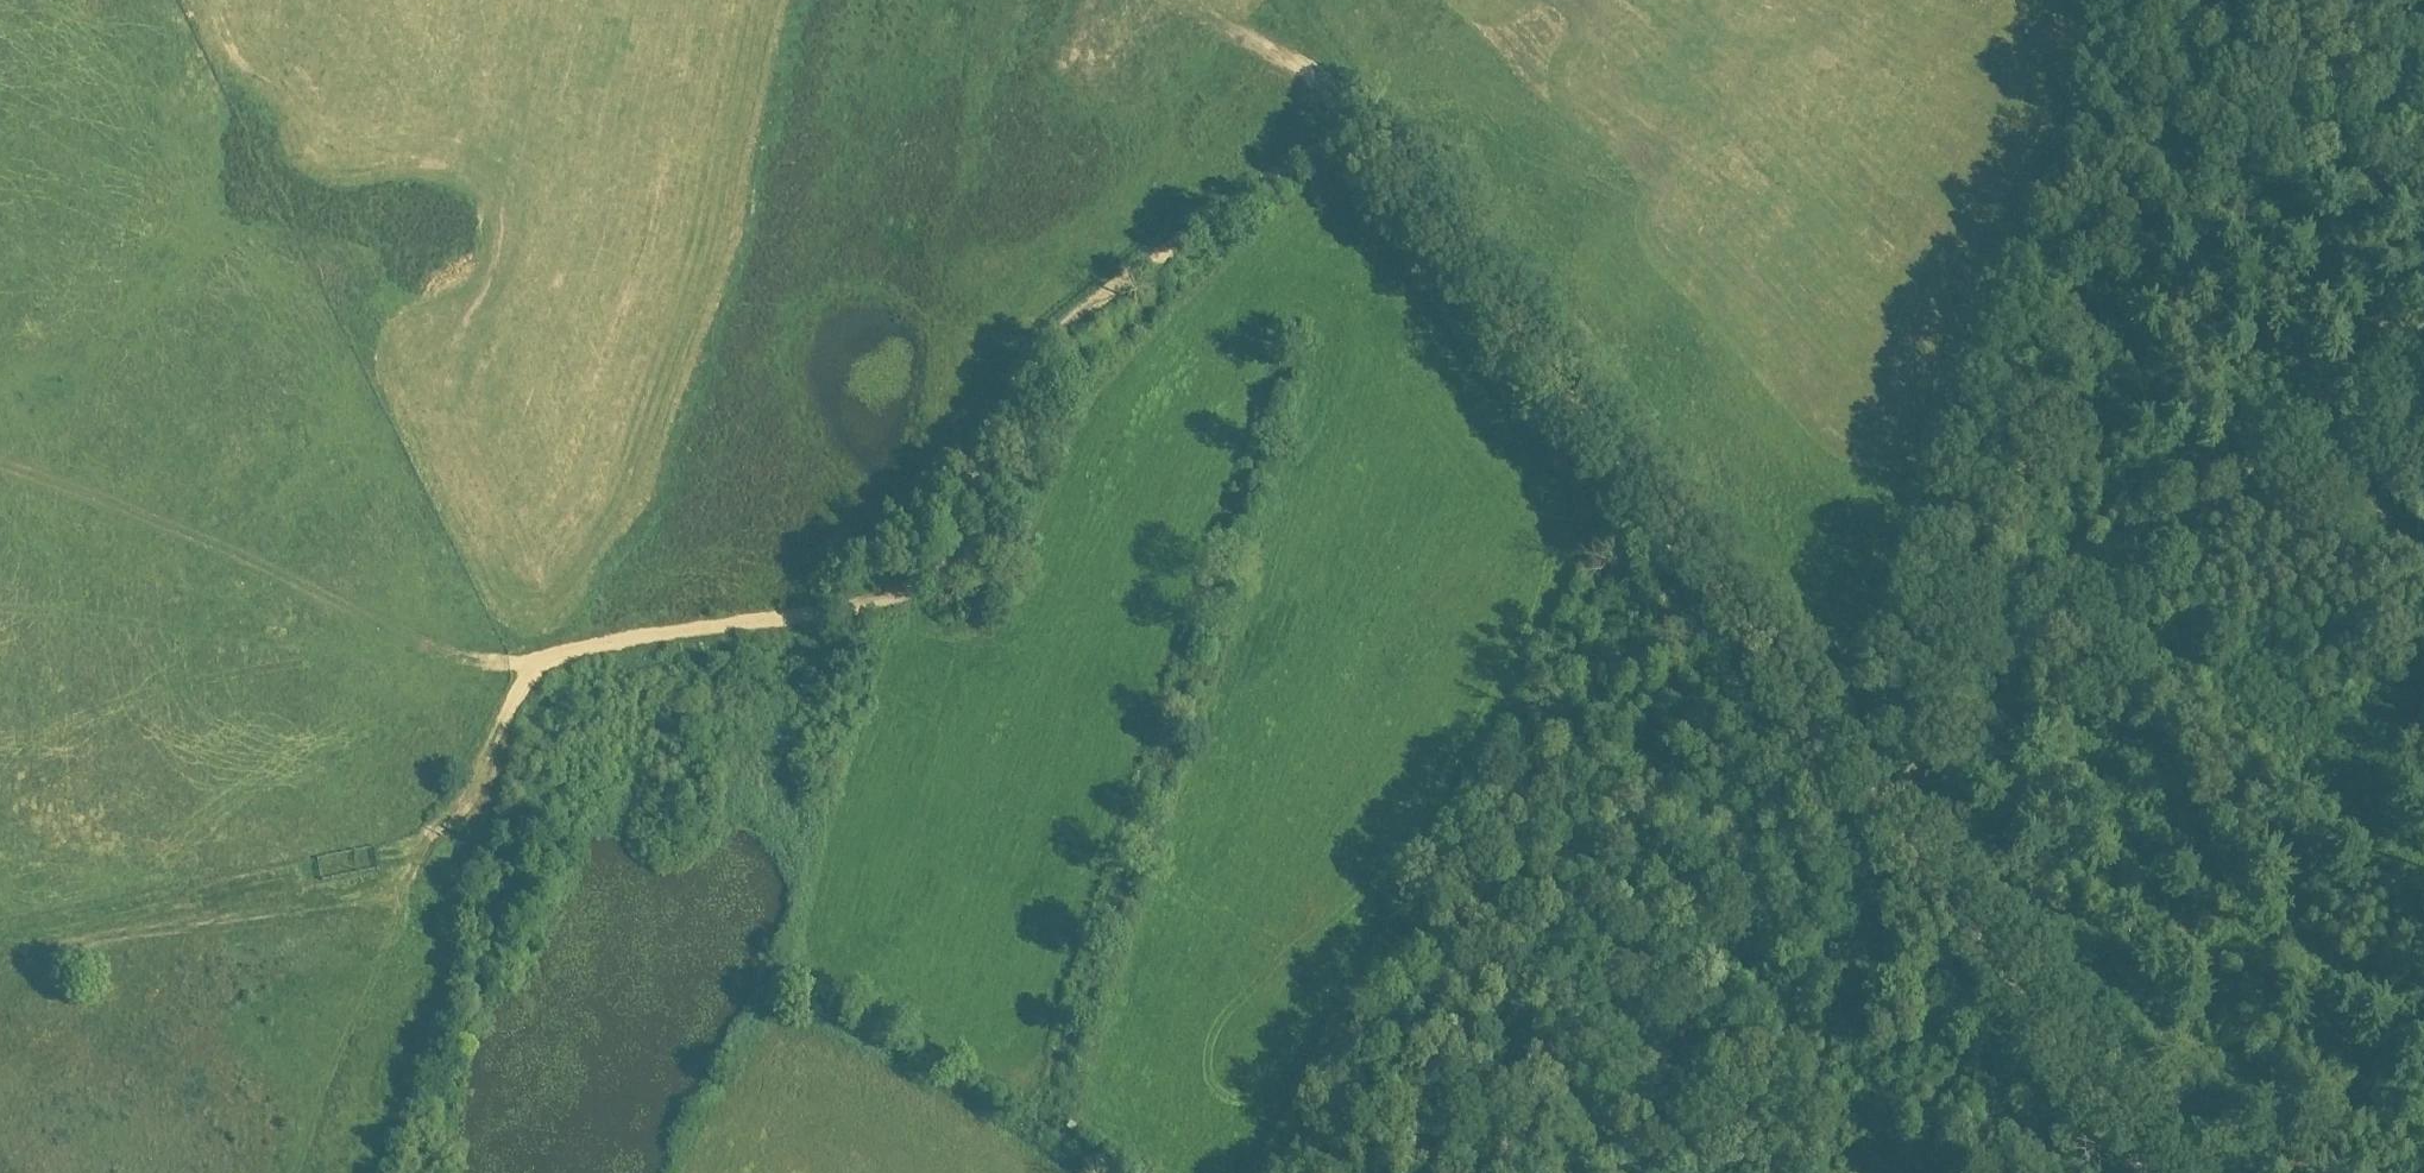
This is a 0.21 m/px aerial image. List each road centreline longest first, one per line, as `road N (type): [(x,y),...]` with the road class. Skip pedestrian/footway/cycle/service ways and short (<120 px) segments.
road 1 (track): [(1846,778),(1371,130),(1307,158),(1094,307),(1006,395),(960,532),(926,583),(883,602),(796,620),(575,639),(536,661),(437,820),(219,892),(0,945)]
road 2 (track): [(2423,325),(1846,778)]
road 3 (track): [(2151,1172),(1846,778)]
road 4 (track): [(2423,543),(2293,422)]

